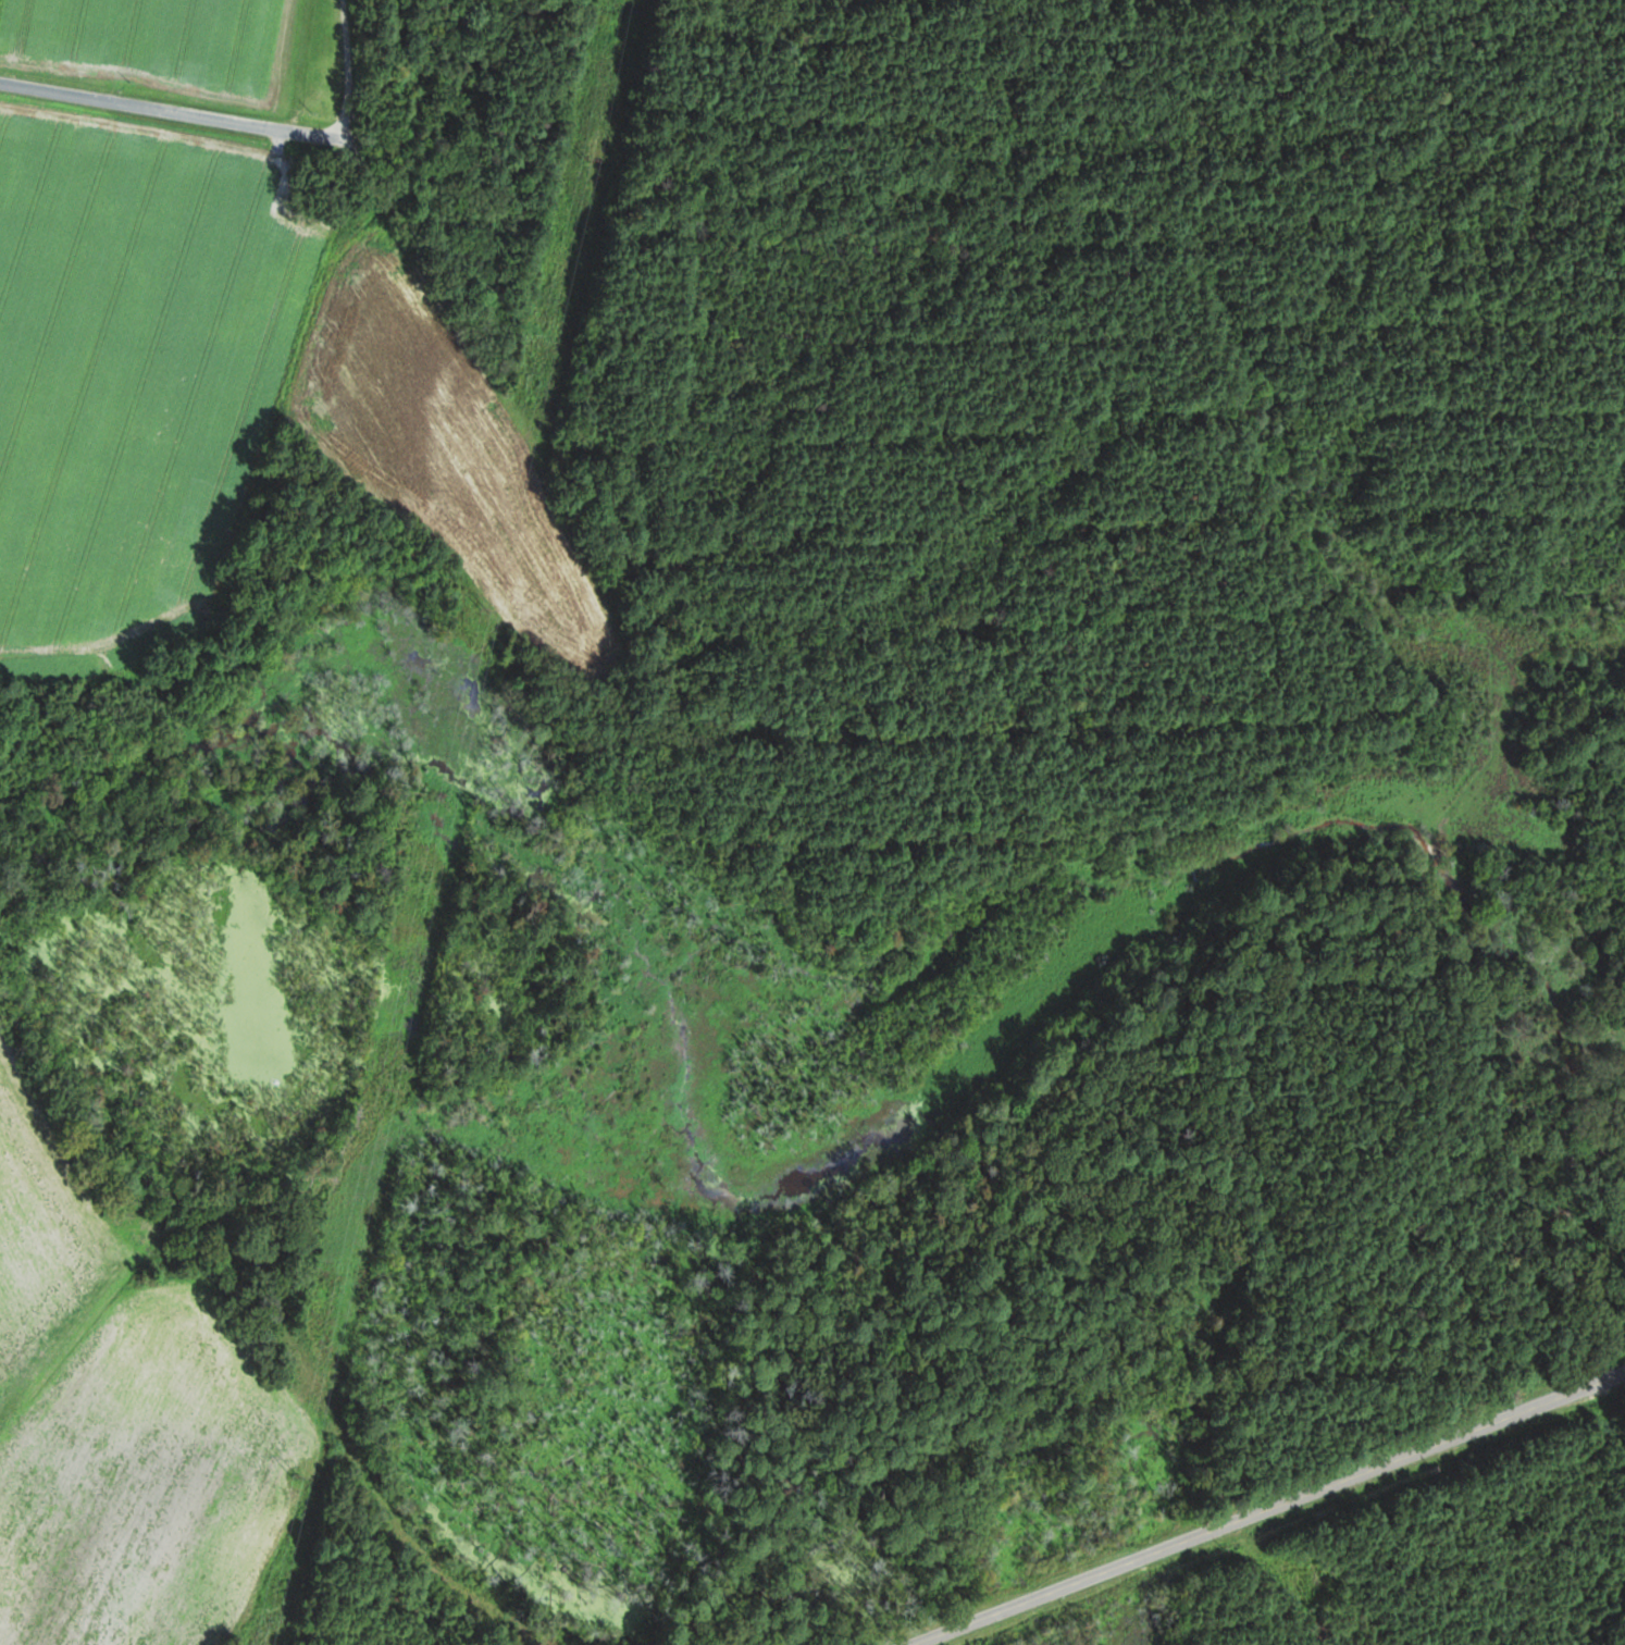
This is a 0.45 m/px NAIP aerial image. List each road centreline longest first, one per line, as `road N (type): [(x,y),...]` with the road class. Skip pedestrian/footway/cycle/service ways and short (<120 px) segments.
road 1 (residential): [(922,1644),(1624,1375)]
road 2 (residential): [(313,135),(0,83)]

